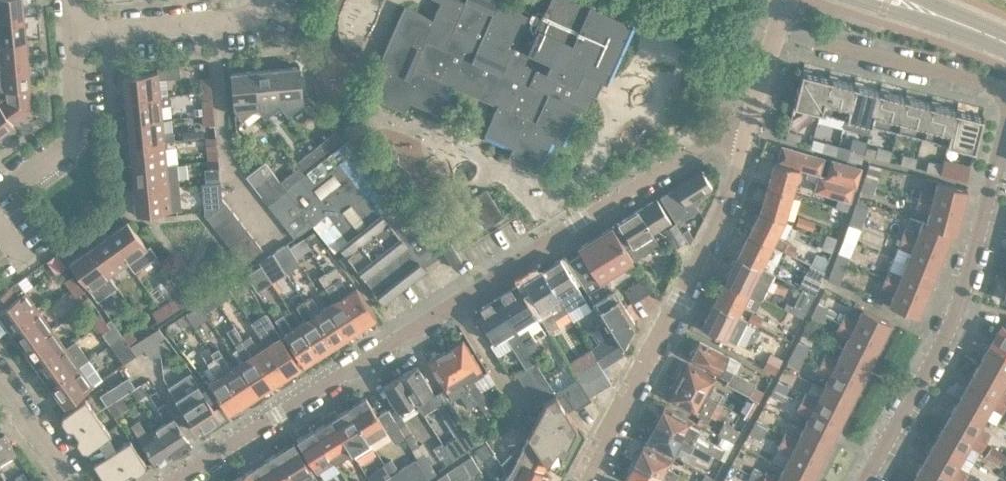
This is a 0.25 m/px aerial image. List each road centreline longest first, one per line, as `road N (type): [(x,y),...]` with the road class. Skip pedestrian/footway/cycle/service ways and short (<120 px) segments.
road 1 (residential): [(167,480),(703,145),(743,132)]
road 2 (residential): [(582,480),(729,198),(743,132)]
road 3 (residential): [(1005,130),(961,309),(866,480)]
road 4 (residential): [(780,27),(985,81),(1005,98)]
road 5 (residential): [(0,191),(80,129),(76,36)]
road 6 (residential): [(76,36),(253,14),(260,0)]
road 7 (tertiary): [(1005,44),(885,0)]

